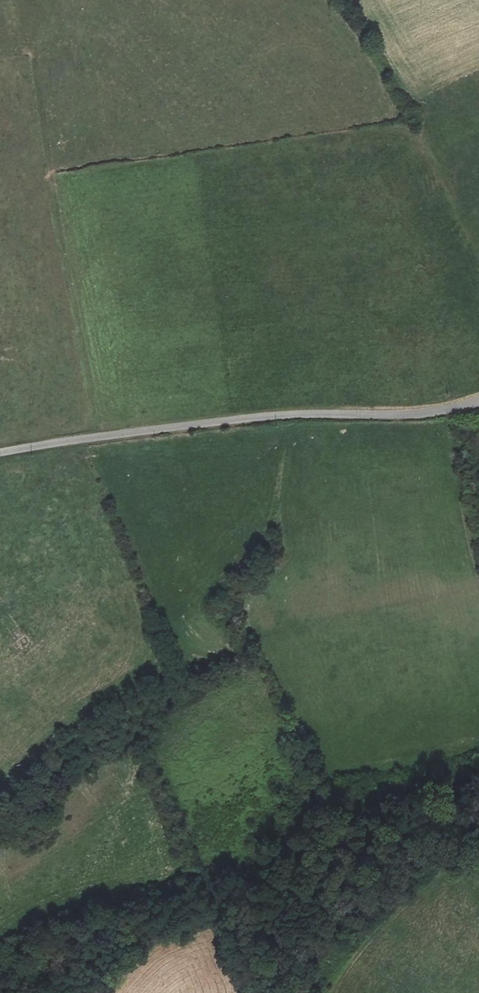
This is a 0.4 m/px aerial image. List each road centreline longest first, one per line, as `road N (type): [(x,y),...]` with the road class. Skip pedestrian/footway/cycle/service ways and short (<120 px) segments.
road 1 (unclassified): [(478,401),(418,413),(275,415),(0,454)]
road 2 (track): [(0,824),(92,736),(126,715),(225,672),(246,678)]

